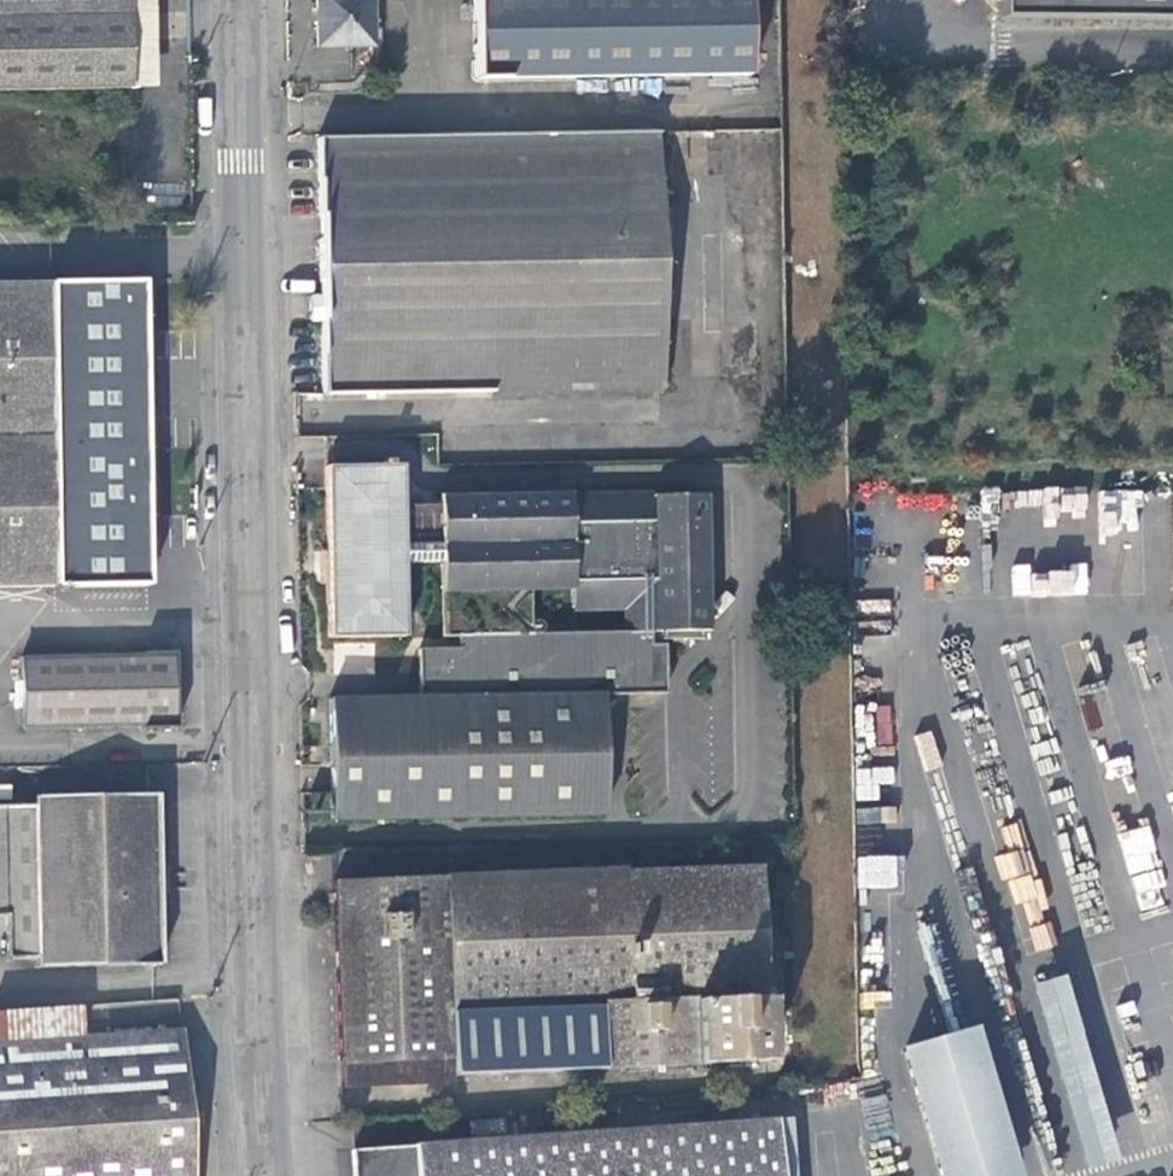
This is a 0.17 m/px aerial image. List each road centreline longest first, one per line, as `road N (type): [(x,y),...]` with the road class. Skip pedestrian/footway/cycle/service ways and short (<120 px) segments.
road 1 (unclassified): [(237,0),(246,821),(267,1175)]

